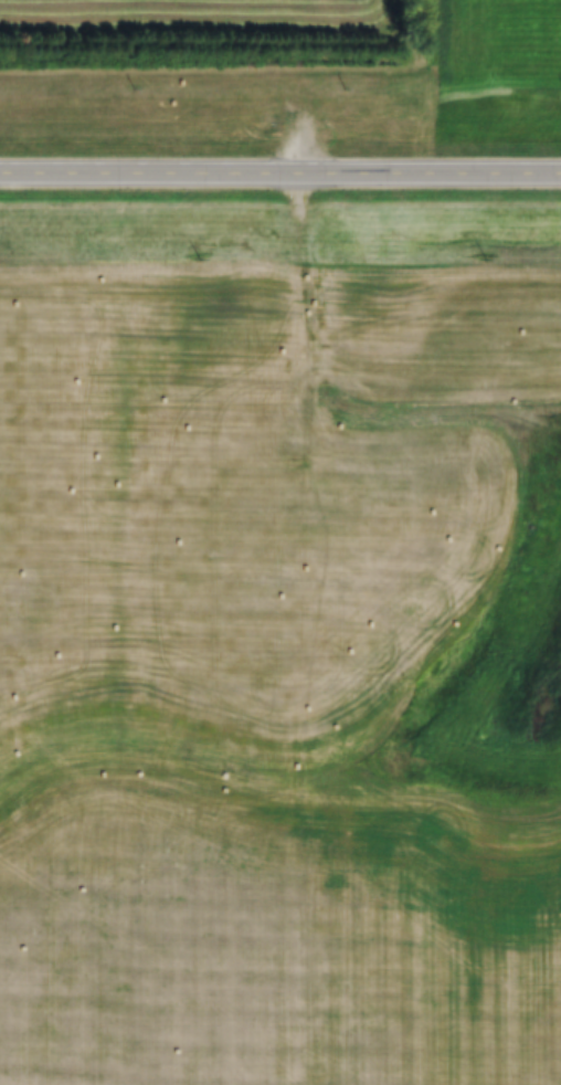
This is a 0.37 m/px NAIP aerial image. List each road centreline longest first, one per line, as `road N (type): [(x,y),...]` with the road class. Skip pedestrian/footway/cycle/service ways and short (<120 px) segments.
road 1 (primary): [(0,180),(560,179)]
road 2 (track): [(560,433),(508,422),(359,420),(330,401),(310,359),(296,180)]

